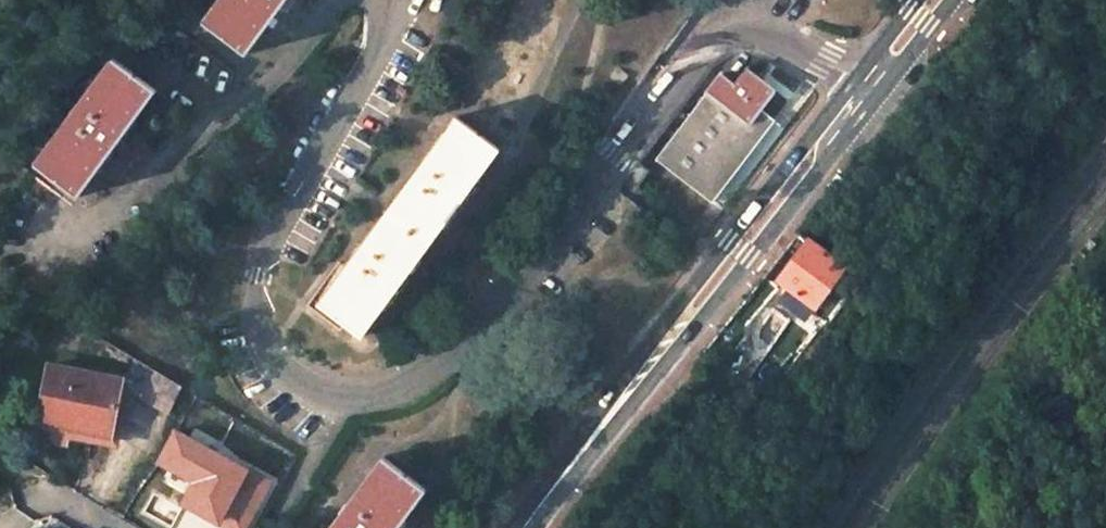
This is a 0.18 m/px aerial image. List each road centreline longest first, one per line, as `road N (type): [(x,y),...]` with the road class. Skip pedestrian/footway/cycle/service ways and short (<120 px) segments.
road 1 (residential): [(856,102),(792,50),(734,33),(703,41),(455,345),(395,387),(325,403),(279,377),(258,332),(258,257),(376,44),(382,0)]
road 2 (secondary): [(518,527),(856,102)]
road 3 (secondary): [(856,102),(939,0)]

